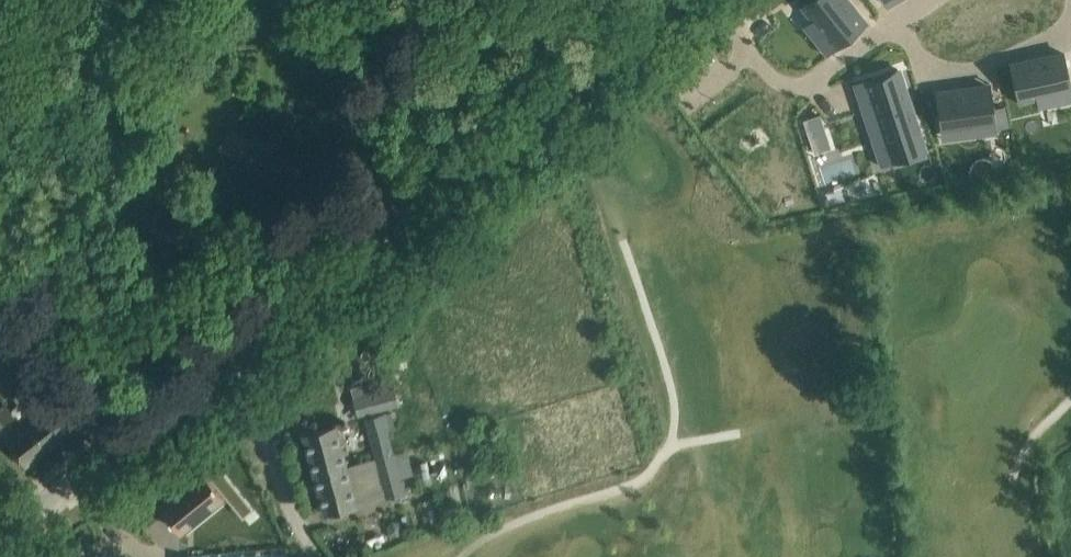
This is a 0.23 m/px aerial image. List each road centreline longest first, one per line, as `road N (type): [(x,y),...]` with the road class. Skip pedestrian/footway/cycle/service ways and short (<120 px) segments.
road 1 (unclassified): [(234,349),(664,0)]
road 2 (residential): [(705,0),(786,84),(820,72),(898,18)]
road 3 (residential): [(1070,33),(928,74),(917,67),(898,18)]
road 4 (unclassified): [(74,480),(234,349)]
road 5 (track): [(114,448),(0,293)]
road 6 (residential): [(296,521),(234,349)]

